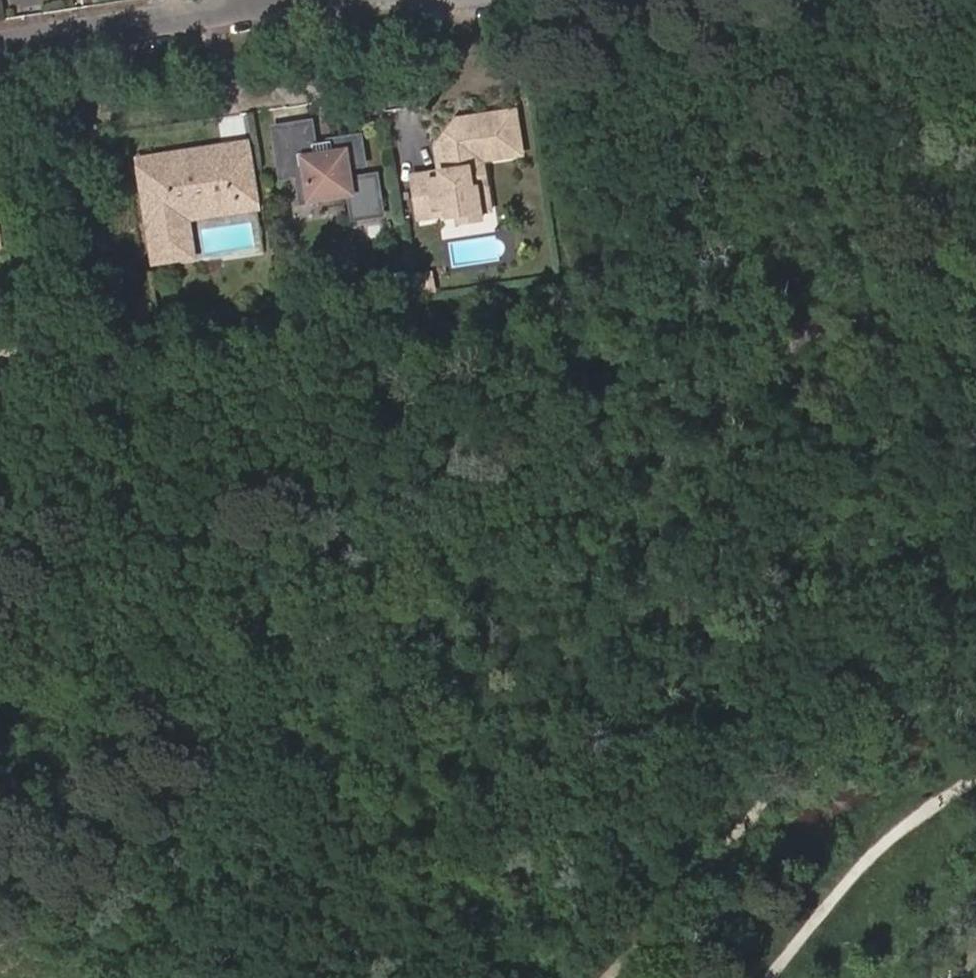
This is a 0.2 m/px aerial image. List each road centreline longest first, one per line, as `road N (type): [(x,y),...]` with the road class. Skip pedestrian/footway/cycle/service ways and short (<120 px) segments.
road 1 (residential): [(300,0),(0,50)]

